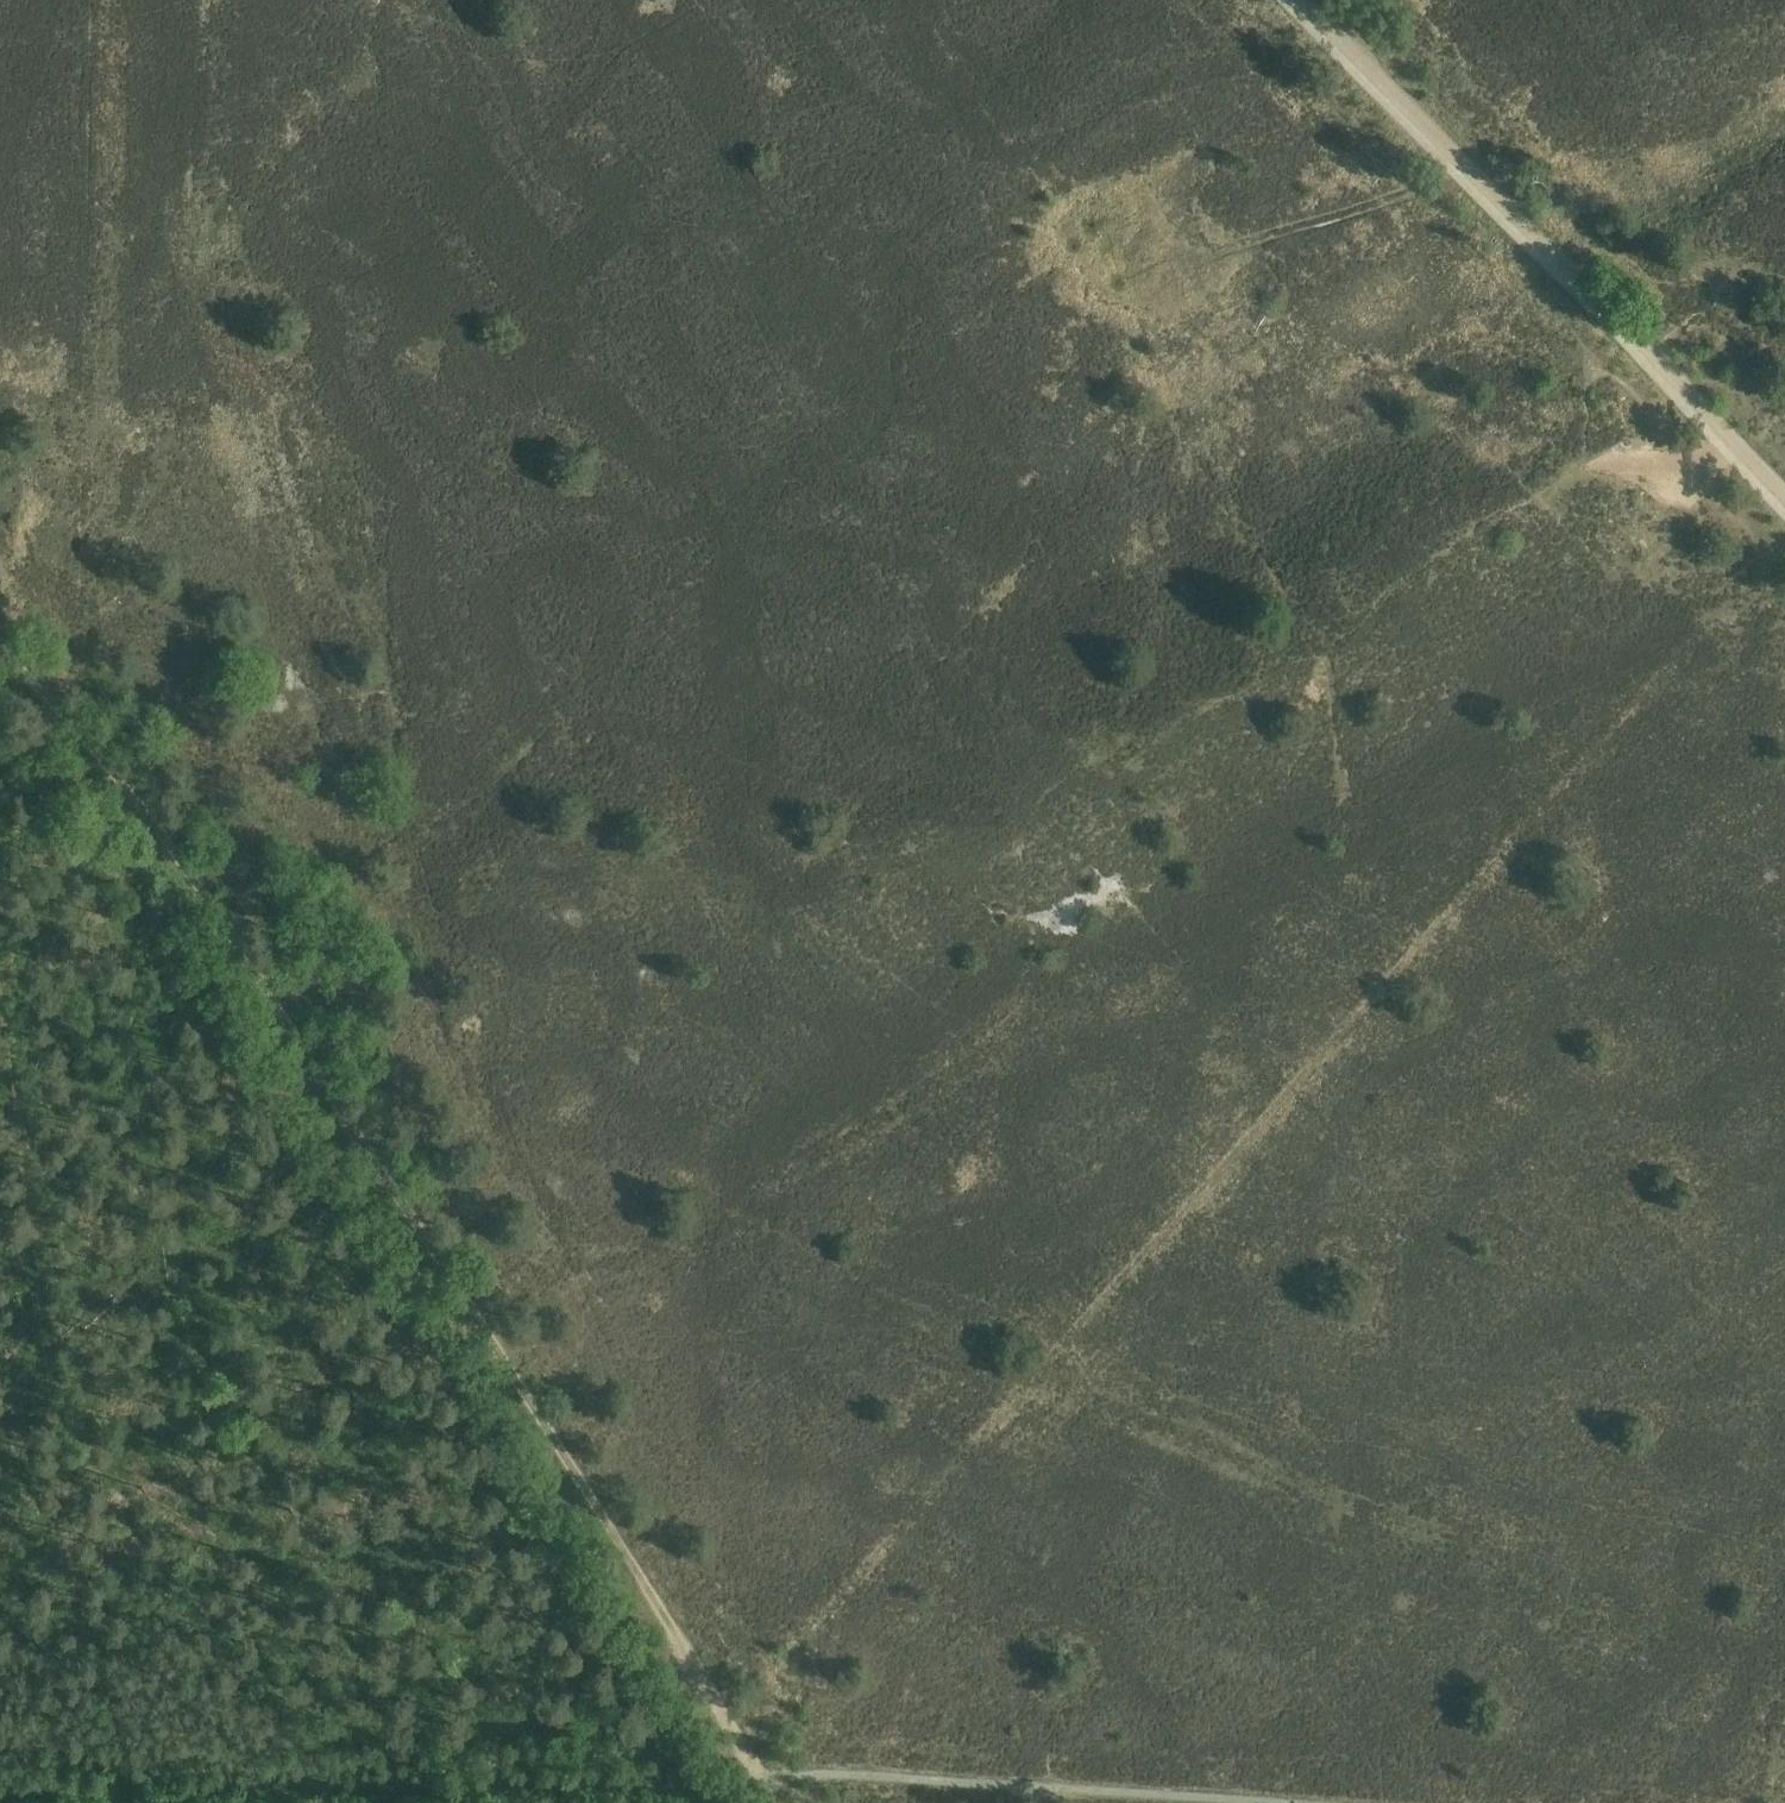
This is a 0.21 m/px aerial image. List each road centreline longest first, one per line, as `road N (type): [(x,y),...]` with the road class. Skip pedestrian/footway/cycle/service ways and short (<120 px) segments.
road 1 (track): [(0,650),(262,985),(772,1802)]
road 2 (track): [(1784,485),(1302,0)]

